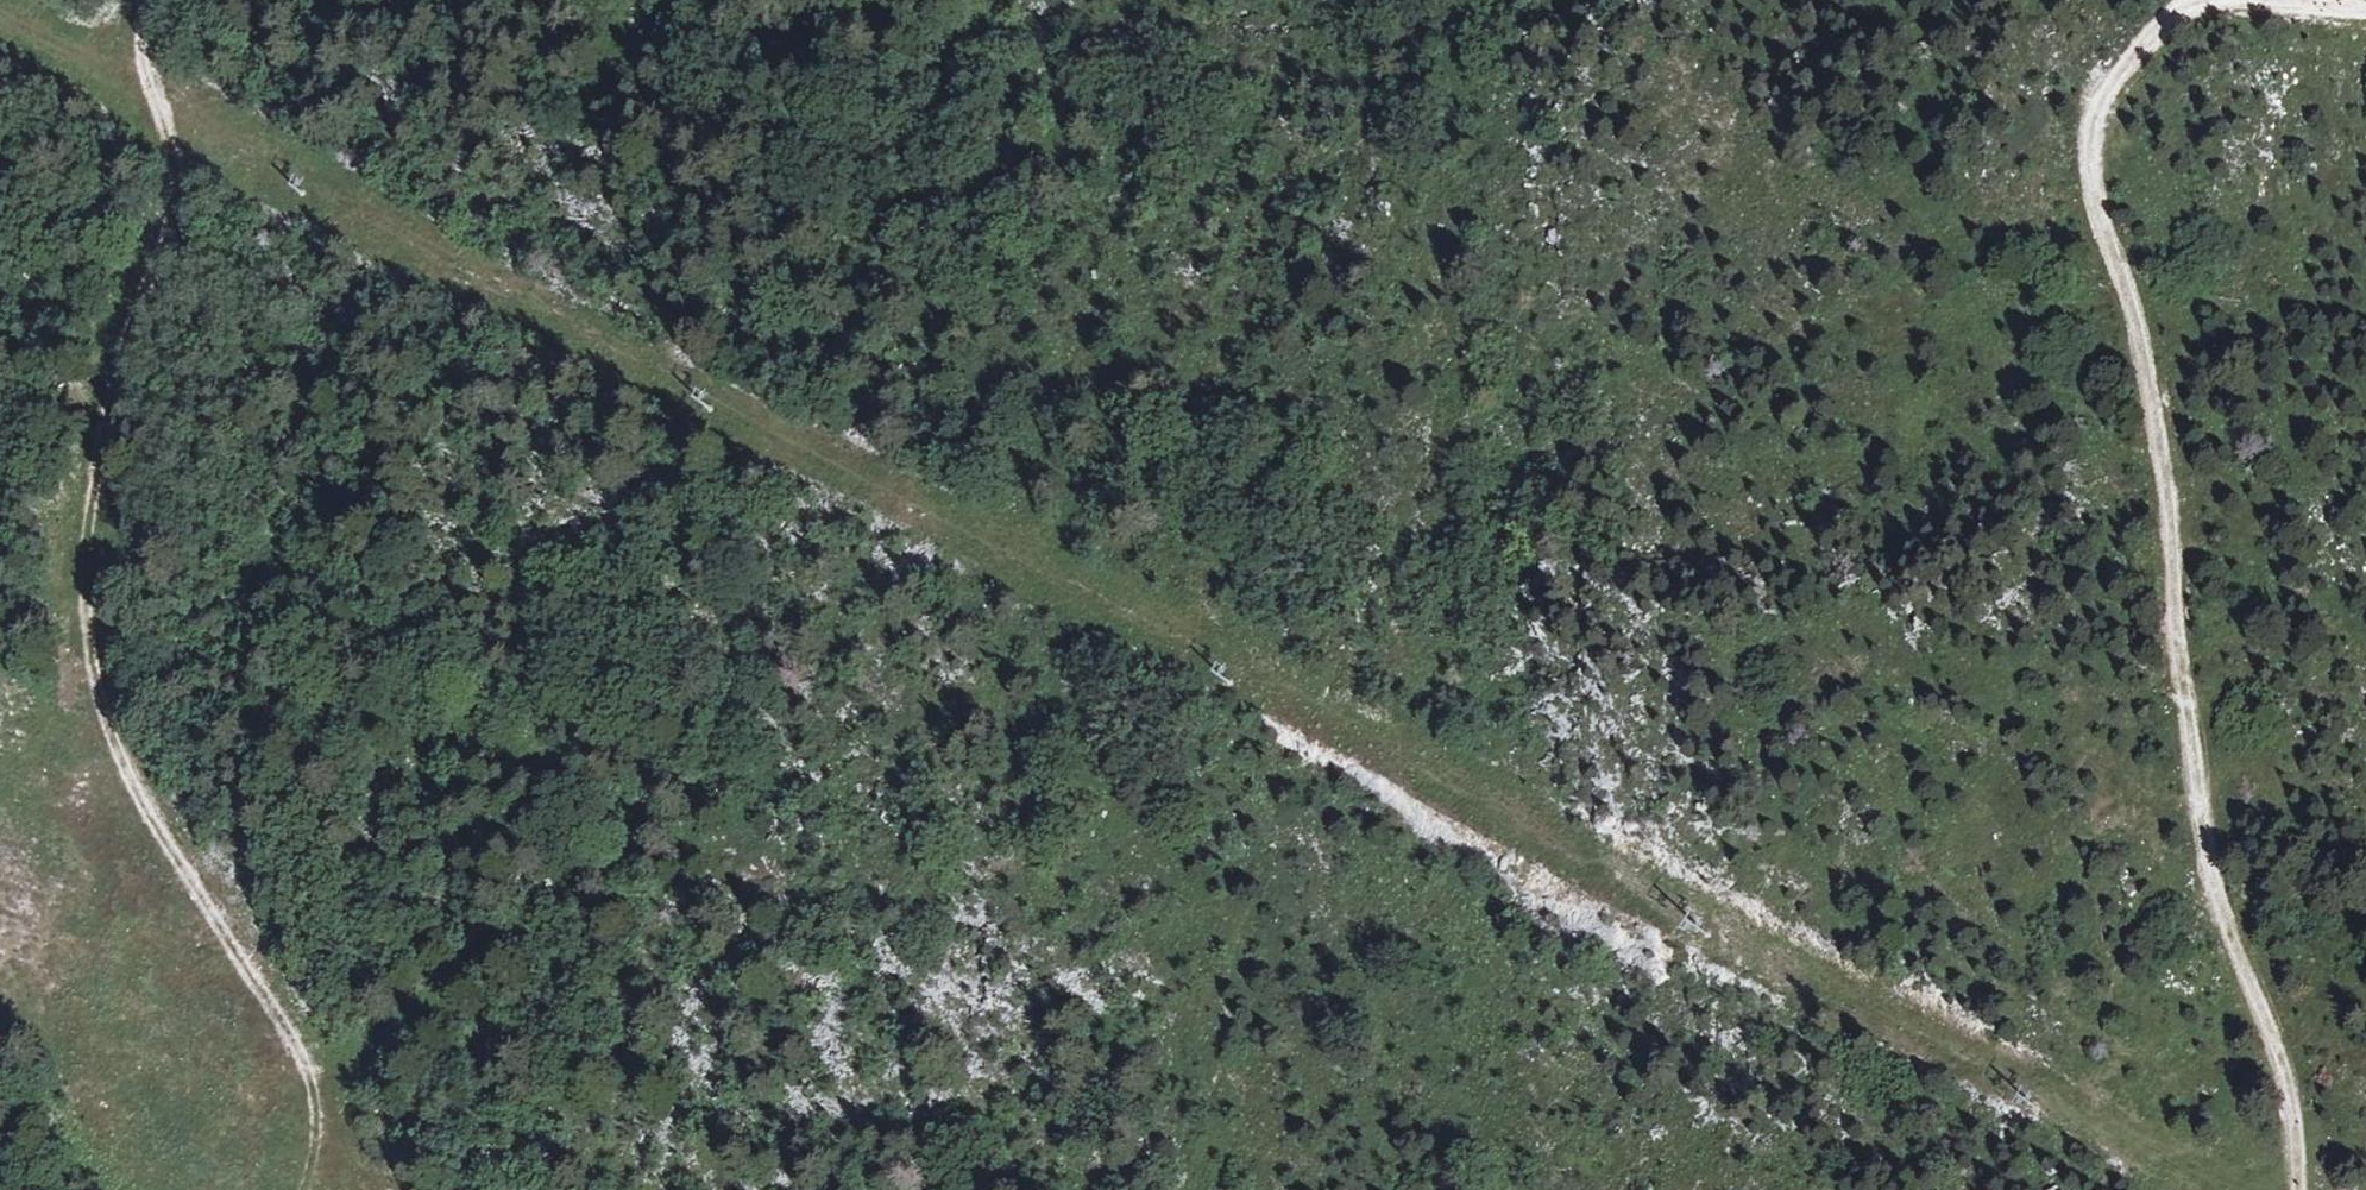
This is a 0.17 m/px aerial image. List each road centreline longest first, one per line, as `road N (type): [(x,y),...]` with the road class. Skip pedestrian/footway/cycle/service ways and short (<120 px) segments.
road 1 (track): [(2218,0),(2168,17),(2108,88),(2092,118),(2091,149),(2100,211),(2137,321),(2165,470),(2214,907),(2278,1044),(2299,1189)]
road 2 (track): [(301,1189),(316,1155),(316,1094),(292,1029),(139,805),(82,656),(83,508),(103,398),(175,210),(171,150),(132,51),(130,0)]
road 3 (track): [(2365,8),(2228,0)]

